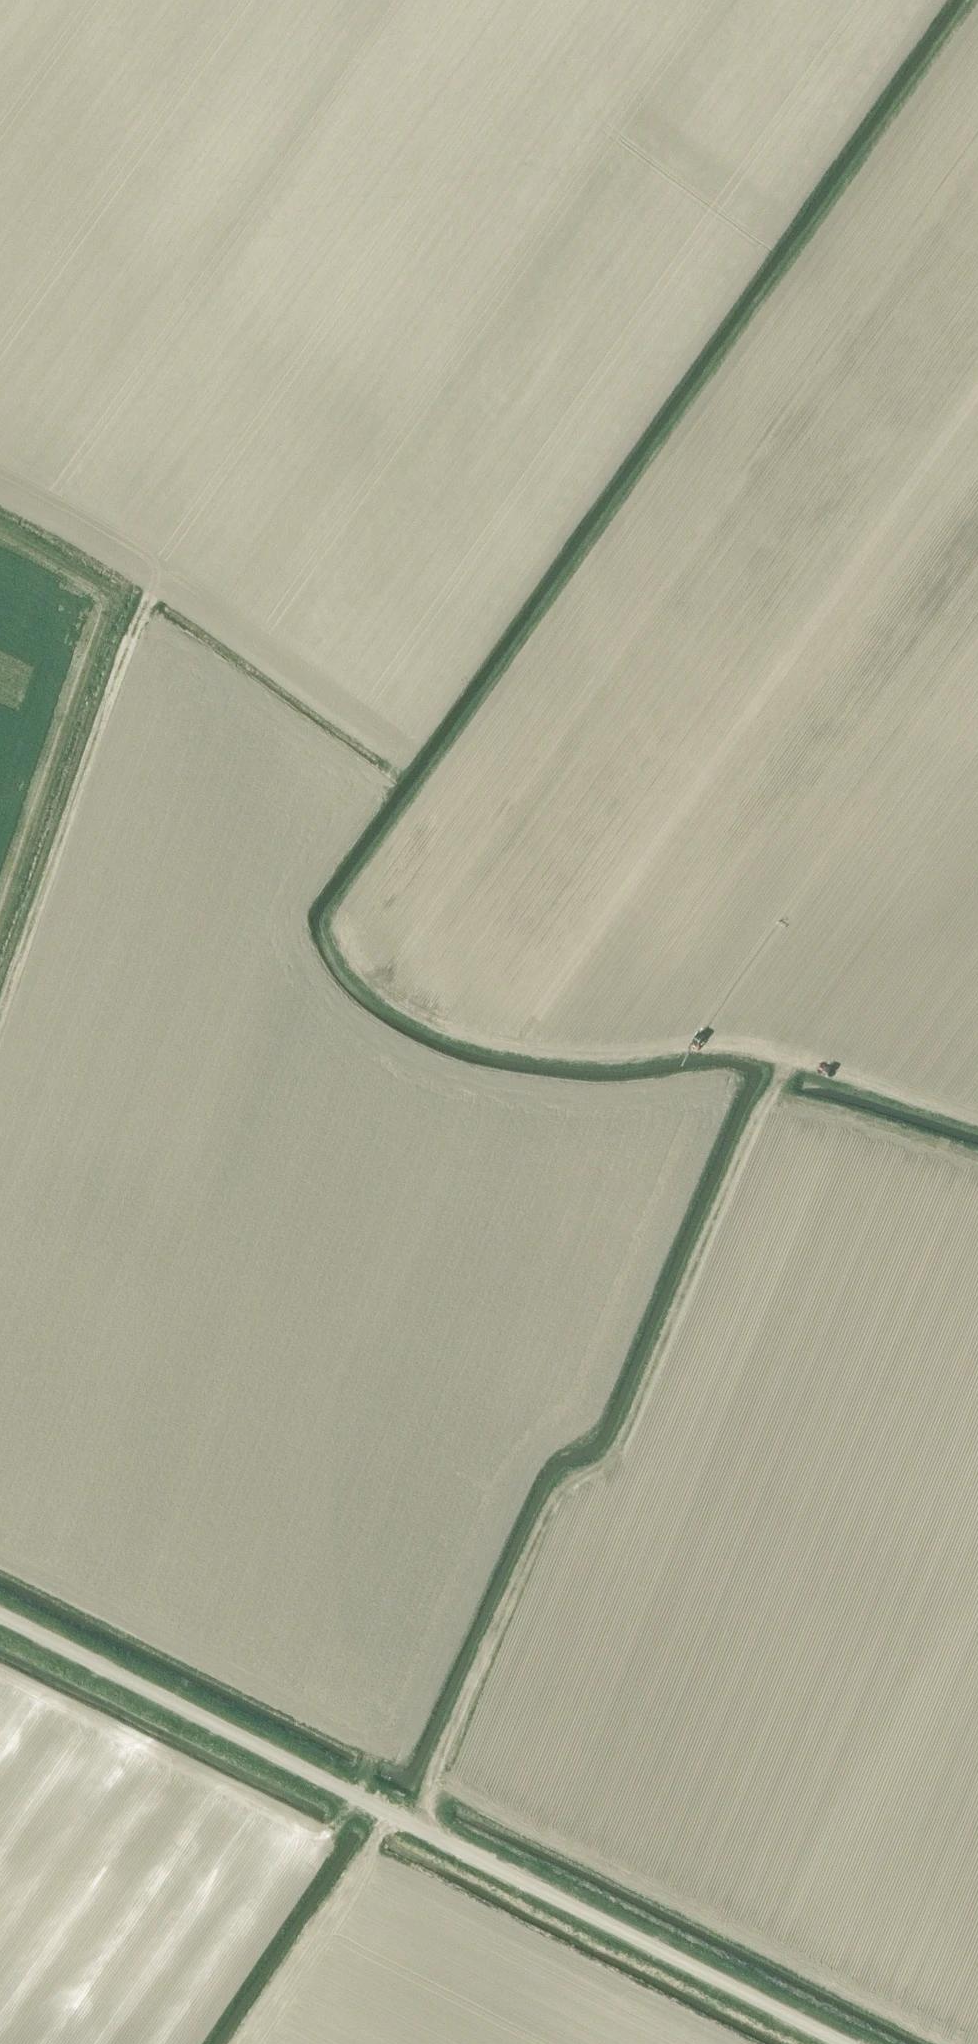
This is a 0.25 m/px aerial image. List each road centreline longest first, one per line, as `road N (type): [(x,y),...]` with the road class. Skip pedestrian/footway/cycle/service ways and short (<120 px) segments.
road 1 (unclassified): [(841,2043),(0,1618)]

